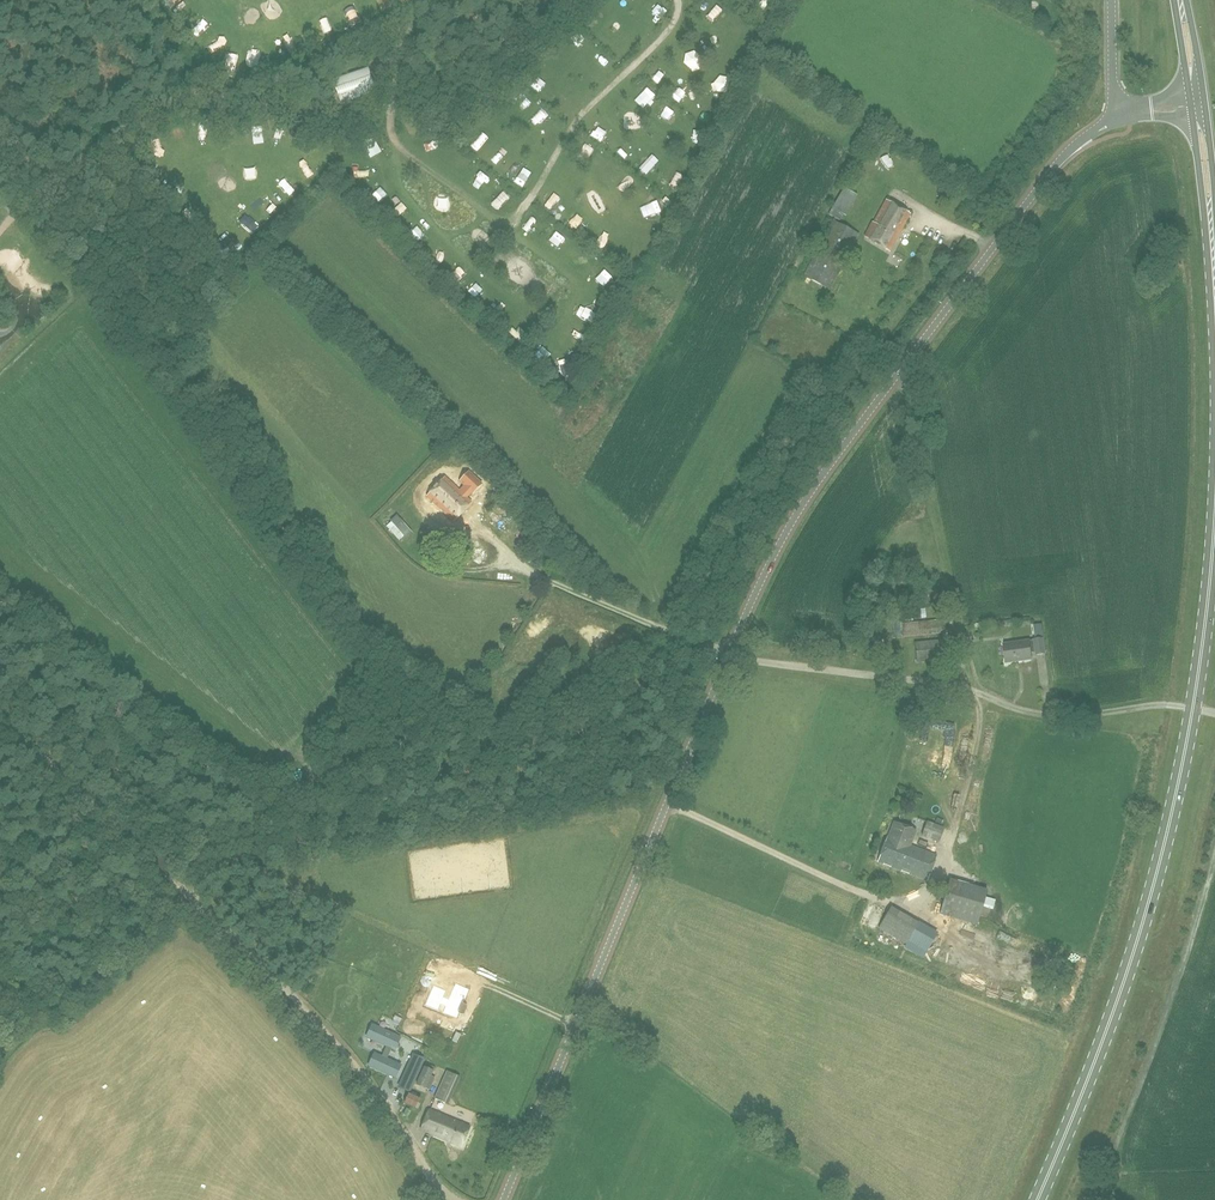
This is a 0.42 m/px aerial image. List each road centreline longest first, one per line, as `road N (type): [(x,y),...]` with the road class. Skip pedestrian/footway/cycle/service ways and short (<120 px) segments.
road 1 (tertiary): [(504,1199),(789,519),(1056,161),(1112,121)]
road 2 (track): [(463,525),(541,578),(731,655),(942,682),(1039,714),(1166,705)]
road 3 (primary): [(1037,1199),(1126,978),(1157,876),(1195,708),(1214,548)]
road 4 (track): [(1116,1173),(1125,1114),(1200,911),(1214,844)]
road 5 (track): [(190,895),(341,1043),(404,1137)]
road 6 (track): [(190,895),(234,857),(319,840),(342,825),(326,782),(285,758)]
road 7 (track): [(0,714),(190,895)]
road 8 (primary): [(1214,261),(1197,101)]
road 9 (tertiary): [(1112,121),(1112,0)]

